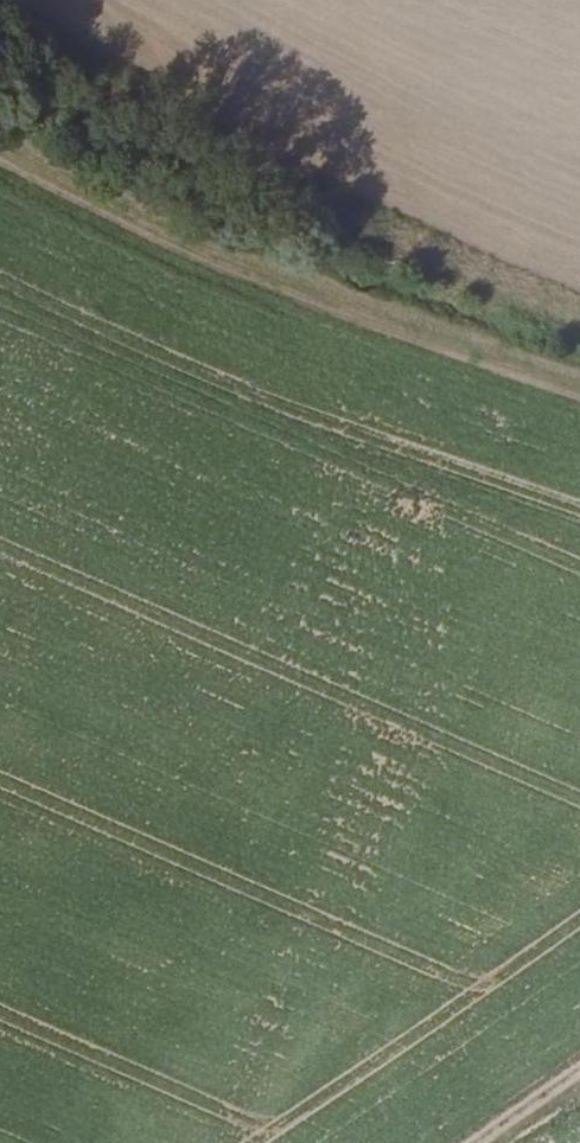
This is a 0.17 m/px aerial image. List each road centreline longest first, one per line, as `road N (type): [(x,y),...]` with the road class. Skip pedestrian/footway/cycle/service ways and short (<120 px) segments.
road 1 (track): [(579,1064),(466,1142)]

